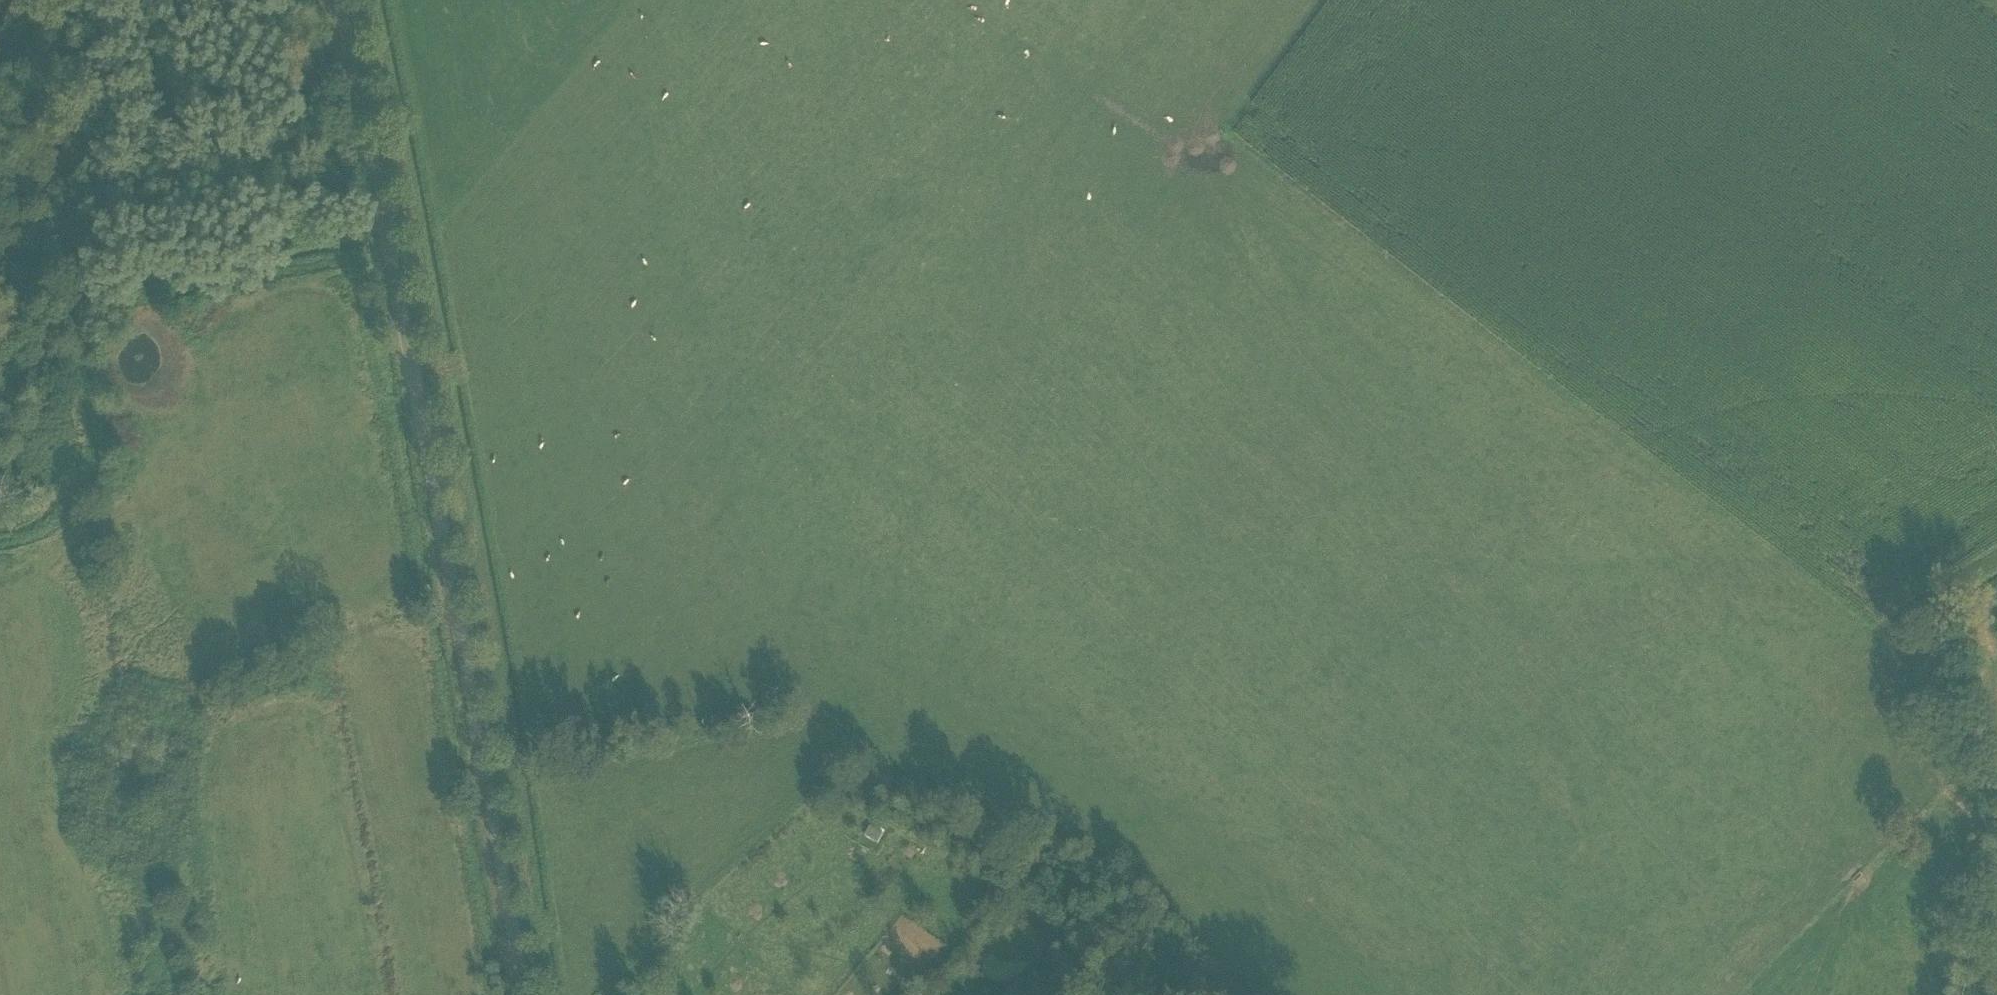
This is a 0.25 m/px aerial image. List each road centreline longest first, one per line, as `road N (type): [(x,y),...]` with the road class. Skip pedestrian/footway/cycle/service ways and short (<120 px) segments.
road 1 (unclassified): [(526,994),(401,273),(344,0)]

